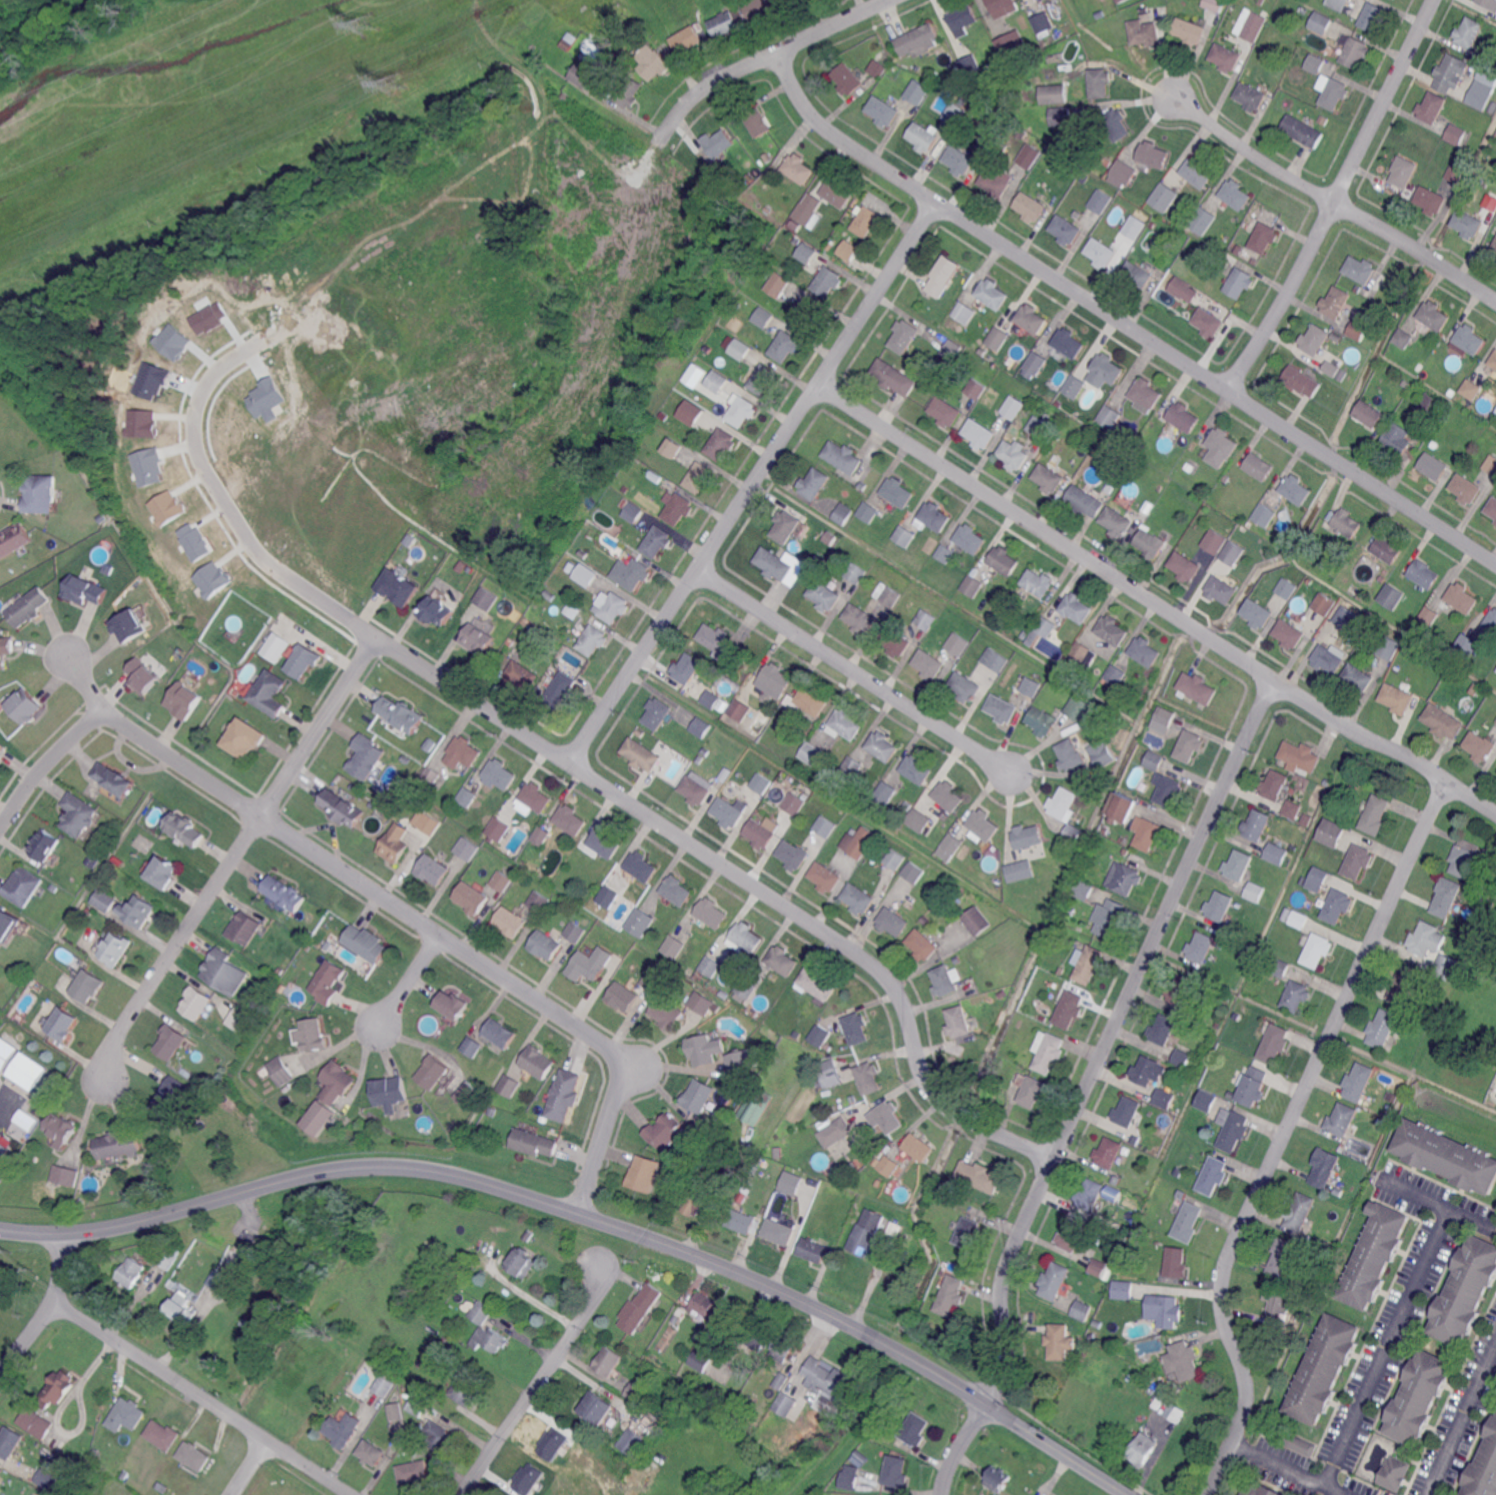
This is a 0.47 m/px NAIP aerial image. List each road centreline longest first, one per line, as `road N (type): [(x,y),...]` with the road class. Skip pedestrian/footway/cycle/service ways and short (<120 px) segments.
road 1 (residential): [(1128,1494),(859,1327),(698,1256),(461,1174),(373,1165),(322,1170),(110,1228),(0,1230)]
road 2 (residential): [(1052,1158),(938,1100),(920,1069),(904,1005),(877,969),(352,620)]
road 3 (residential): [(1495,563),(822,126),(777,53)]
road 4 (residential): [(1273,681),(1003,1273),(1005,1368),(942,1494)]
road 5 (residential): [(579,1213),(623,1075),(620,1056),(100,704),(66,638)]
road 6 (residential): [(1495,812),(1347,728),(818,384)]
road 7 (residential): [(1446,781),(1227,1266),(1223,1306),(1248,1395),(1207,1494)]
road 8 (residential): [(936,201),(569,762)]
road 9 (residential): [(379,642),(99,1067),(111,1088)]
road 10 (residential): [(1231,1445),(1325,1484),(1448,1208),(1495,1231)]
road 11 (residential): [(1433,0),(1294,283),(1227,390)]
road 12 (residential): [(1495,300),(1266,164),(1174,99)]
road 13 (residential): [(352,620),(251,553),(193,457),(194,396),(206,377),(254,342)]
road 14 (residential): [(1011,773),(697,569)]
road 15 (residential): [(351,1494),(56,1301)]
road 16 (residential): [(889,0),(705,88),(656,149)]
road 17 (residential): [(601,1267),(598,1297),(461,1494)]
road 18 (residential): [(1495,1345),(1431,1494)]
road 19 (residential): [(100,704),(0,829)]
road 20 (residential): [(60,1232),(56,1301),(0,1372)]

